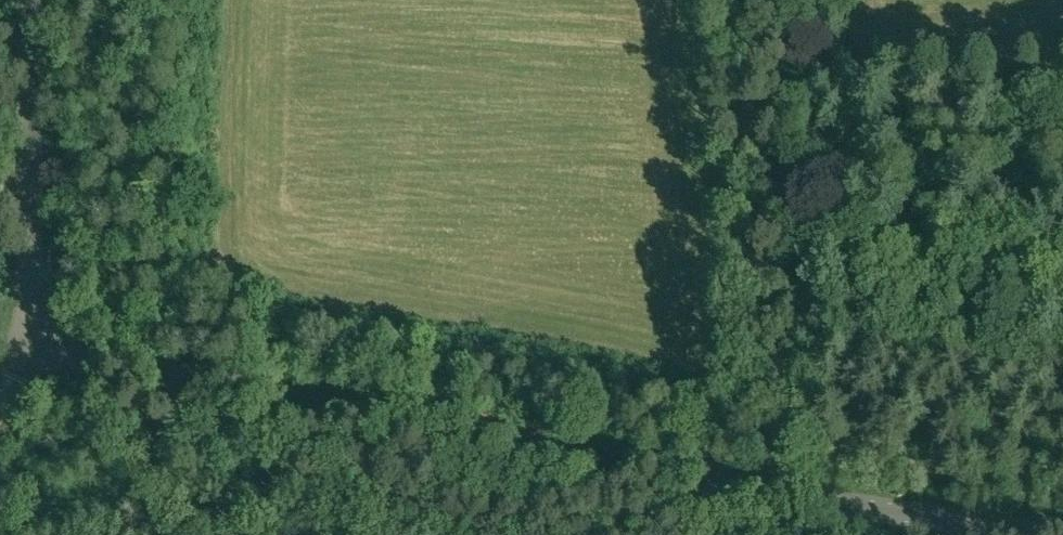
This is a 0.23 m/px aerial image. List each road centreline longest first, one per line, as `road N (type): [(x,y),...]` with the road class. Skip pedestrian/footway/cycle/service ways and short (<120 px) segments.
road 1 (tertiary): [(739,485),(99,361),(47,332)]
road 2 (tertiary): [(47,332),(36,301),(26,0)]
road 3 (tertiary): [(1062,532),(739,485)]

